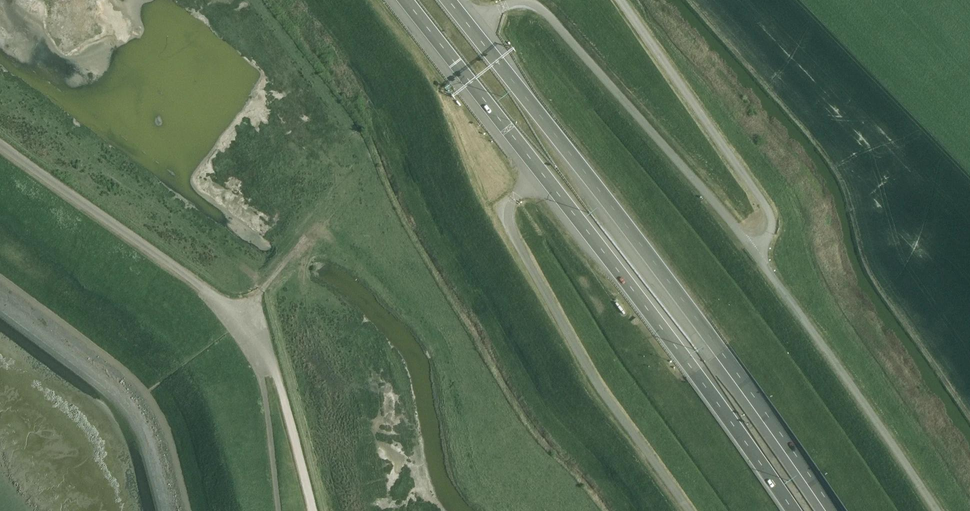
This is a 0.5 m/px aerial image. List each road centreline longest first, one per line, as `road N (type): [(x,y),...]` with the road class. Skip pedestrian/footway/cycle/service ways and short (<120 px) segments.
road 1 (trunk): [(405,0),(693,368),(794,510)]
road 2 (trunk): [(833,510),(450,0)]
road 3 (unclassified): [(312,510),(260,329),(0,149)]

